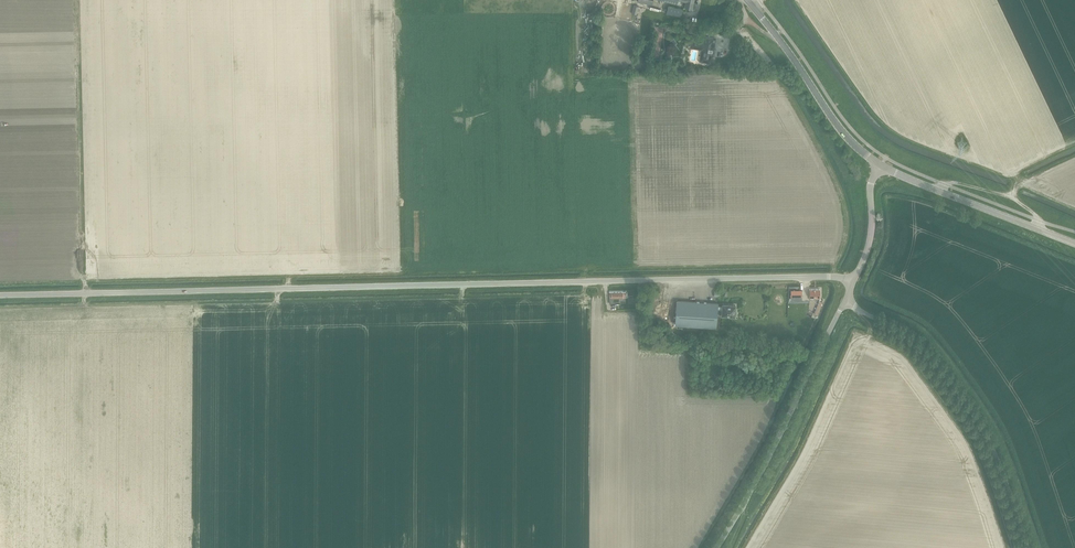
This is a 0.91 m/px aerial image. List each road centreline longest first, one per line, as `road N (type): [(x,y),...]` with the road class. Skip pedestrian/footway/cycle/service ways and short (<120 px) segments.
road 1 (tertiary): [(0,296),(830,277),(853,283)]
road 2 (unclassified): [(1026,547),(993,456),(947,377),(916,343),(844,303)]
road 3 (unclassified): [(716,547),(844,303)]
road 4 (secondary): [(1074,244),(881,166)]
road 5 (secondary): [(881,166),(840,129),(752,6)]
road 6 (tertiary): [(853,283),(870,241),(870,191),(881,166)]

